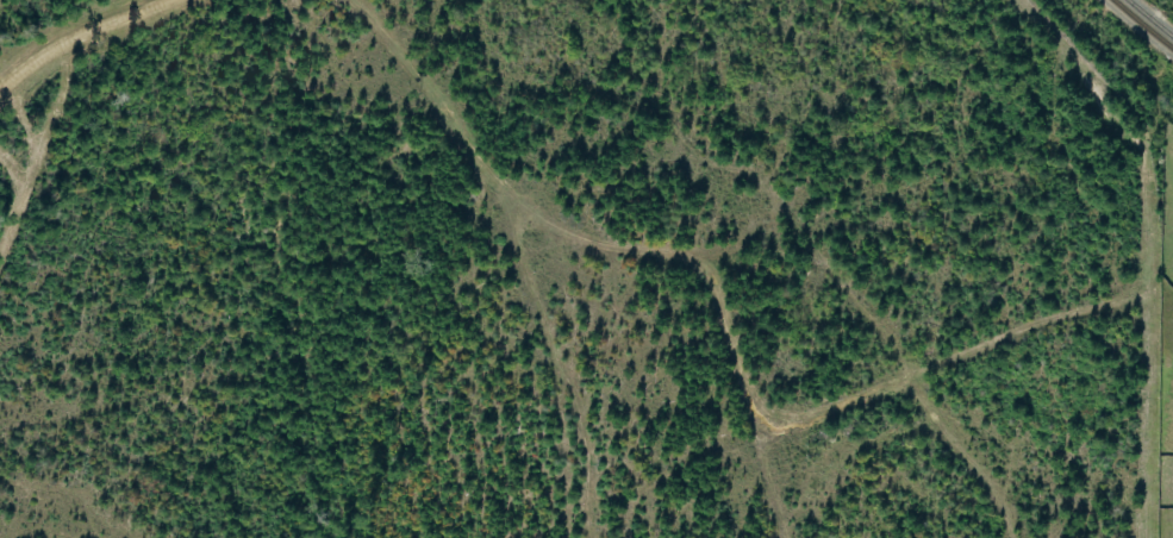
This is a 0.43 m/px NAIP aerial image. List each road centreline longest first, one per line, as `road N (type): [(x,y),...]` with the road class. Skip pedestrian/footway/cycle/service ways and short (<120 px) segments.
road 1 (track): [(779,537),(761,440),(694,248),(592,249),(491,193),(362,0)]
road 2 (track): [(761,440),(1159,284)]
road 3 (track): [(491,193),(550,340),(595,537)]
road 4 (track): [(94,29),(0,270)]
road 5 (track): [(915,380),(1003,505),(1011,537)]
road 6 (track): [(154,0),(94,29),(0,98)]
road 7 (track): [(0,485),(143,537)]

